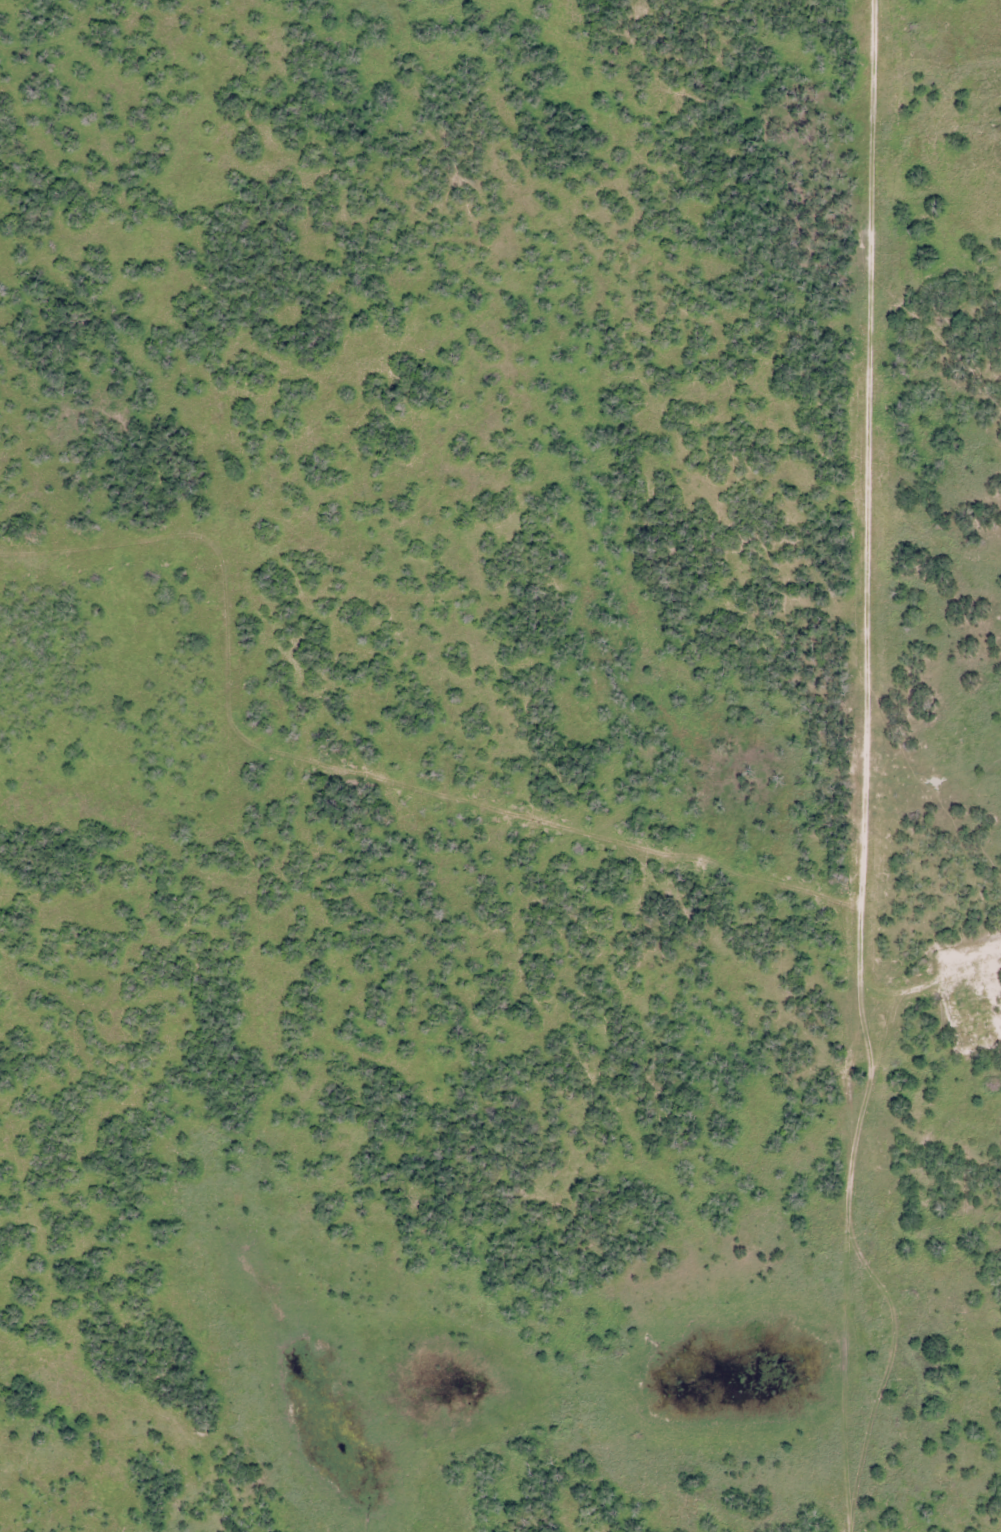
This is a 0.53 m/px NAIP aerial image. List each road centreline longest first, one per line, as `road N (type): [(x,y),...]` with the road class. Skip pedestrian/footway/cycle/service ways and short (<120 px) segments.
road 1 (residential): [(809,1531),(832,0)]

